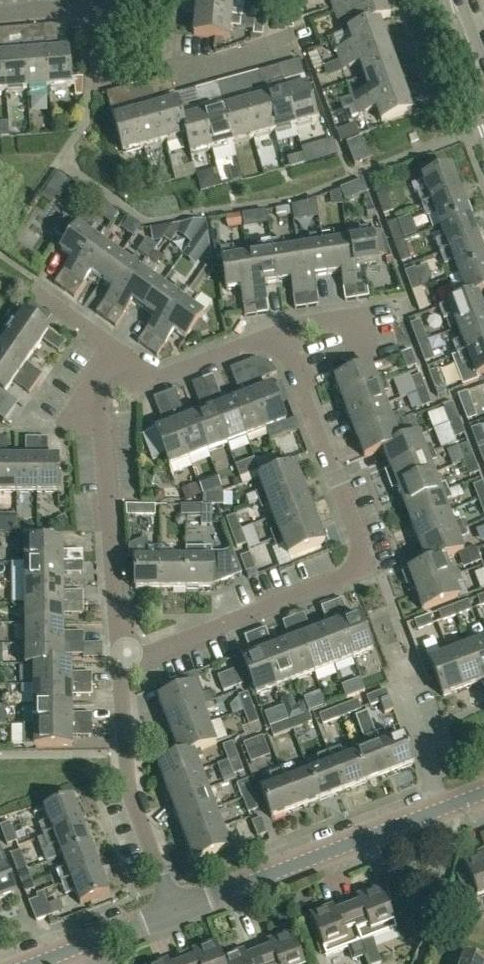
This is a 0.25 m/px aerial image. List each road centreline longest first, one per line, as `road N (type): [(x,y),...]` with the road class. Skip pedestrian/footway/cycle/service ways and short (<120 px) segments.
road 1 (residential): [(120,353),(153,378),(281,334),(369,565),(126,658)]
road 2 (residential): [(126,658),(97,399),(120,353)]
road 3 (tertiary): [(174,909),(444,807)]
road 4 (residential): [(299,37),(199,68),(174,65),(114,80),(99,76),(111,7)]
road 5 (unclassified): [(174,909),(124,754),(126,658)]
road 6 (unclassified): [(444,807),(398,679)]

